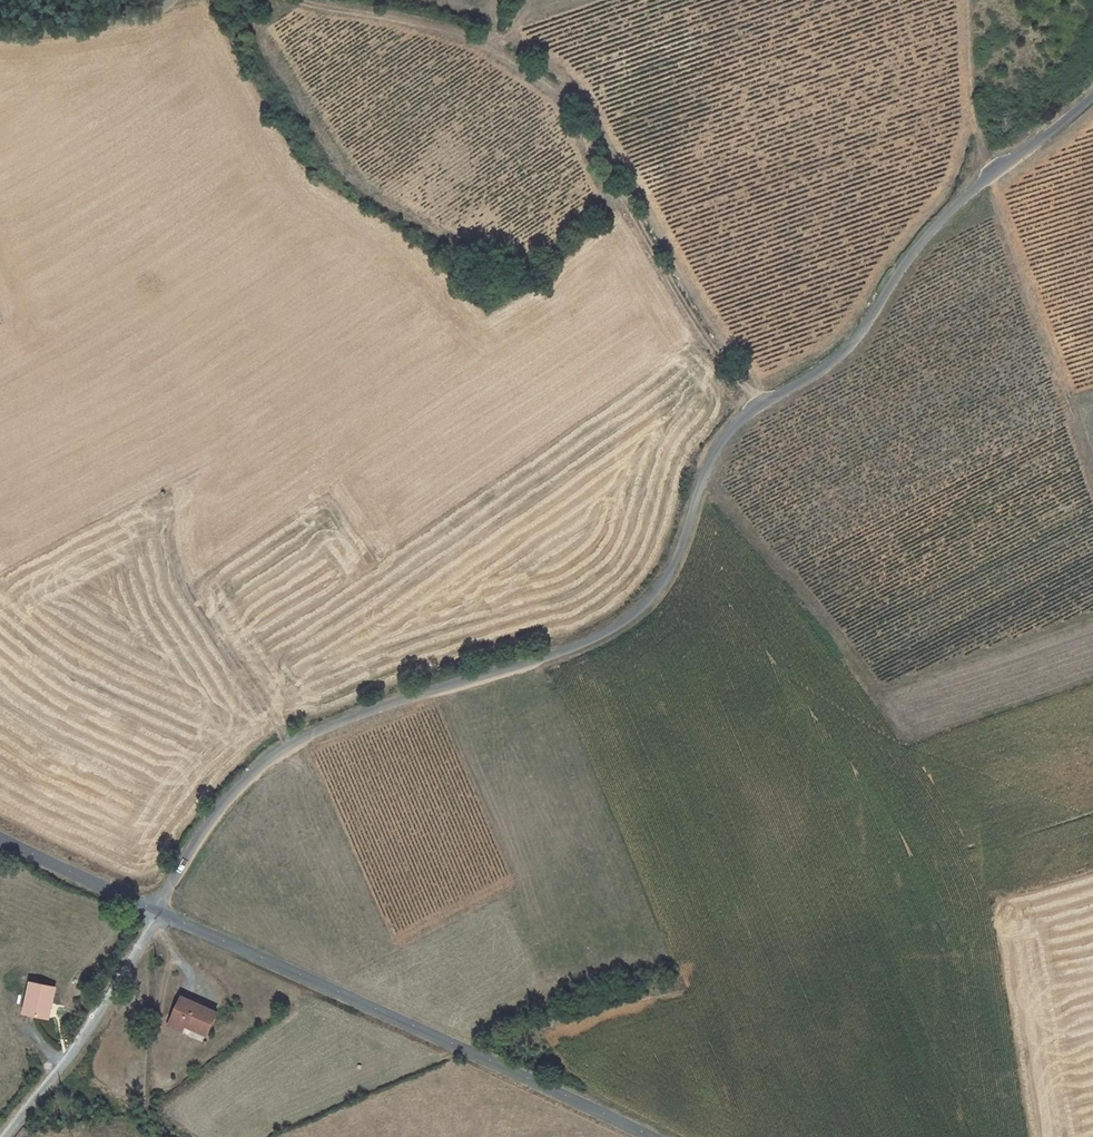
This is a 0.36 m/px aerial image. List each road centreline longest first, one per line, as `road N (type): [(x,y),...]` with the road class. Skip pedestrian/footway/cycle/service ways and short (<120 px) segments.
road 1 (unclassified): [(1092,98),(939,223),(835,361),(731,428),(712,458),(670,575),(643,608),(551,658),(304,738),(258,769),(210,822),(156,911)]
road 2 (track): [(765,402),(701,331),(557,91),(461,37),(295,0)]
road 3 (tertiary): [(657,1136),(156,911)]
road 4 (unclassified): [(156,911),(72,1054),(5,1136)]
road 5 (unclassified): [(0,36),(97,27),(174,0)]
road 6 (tertiary): [(156,911),(0,837)]

